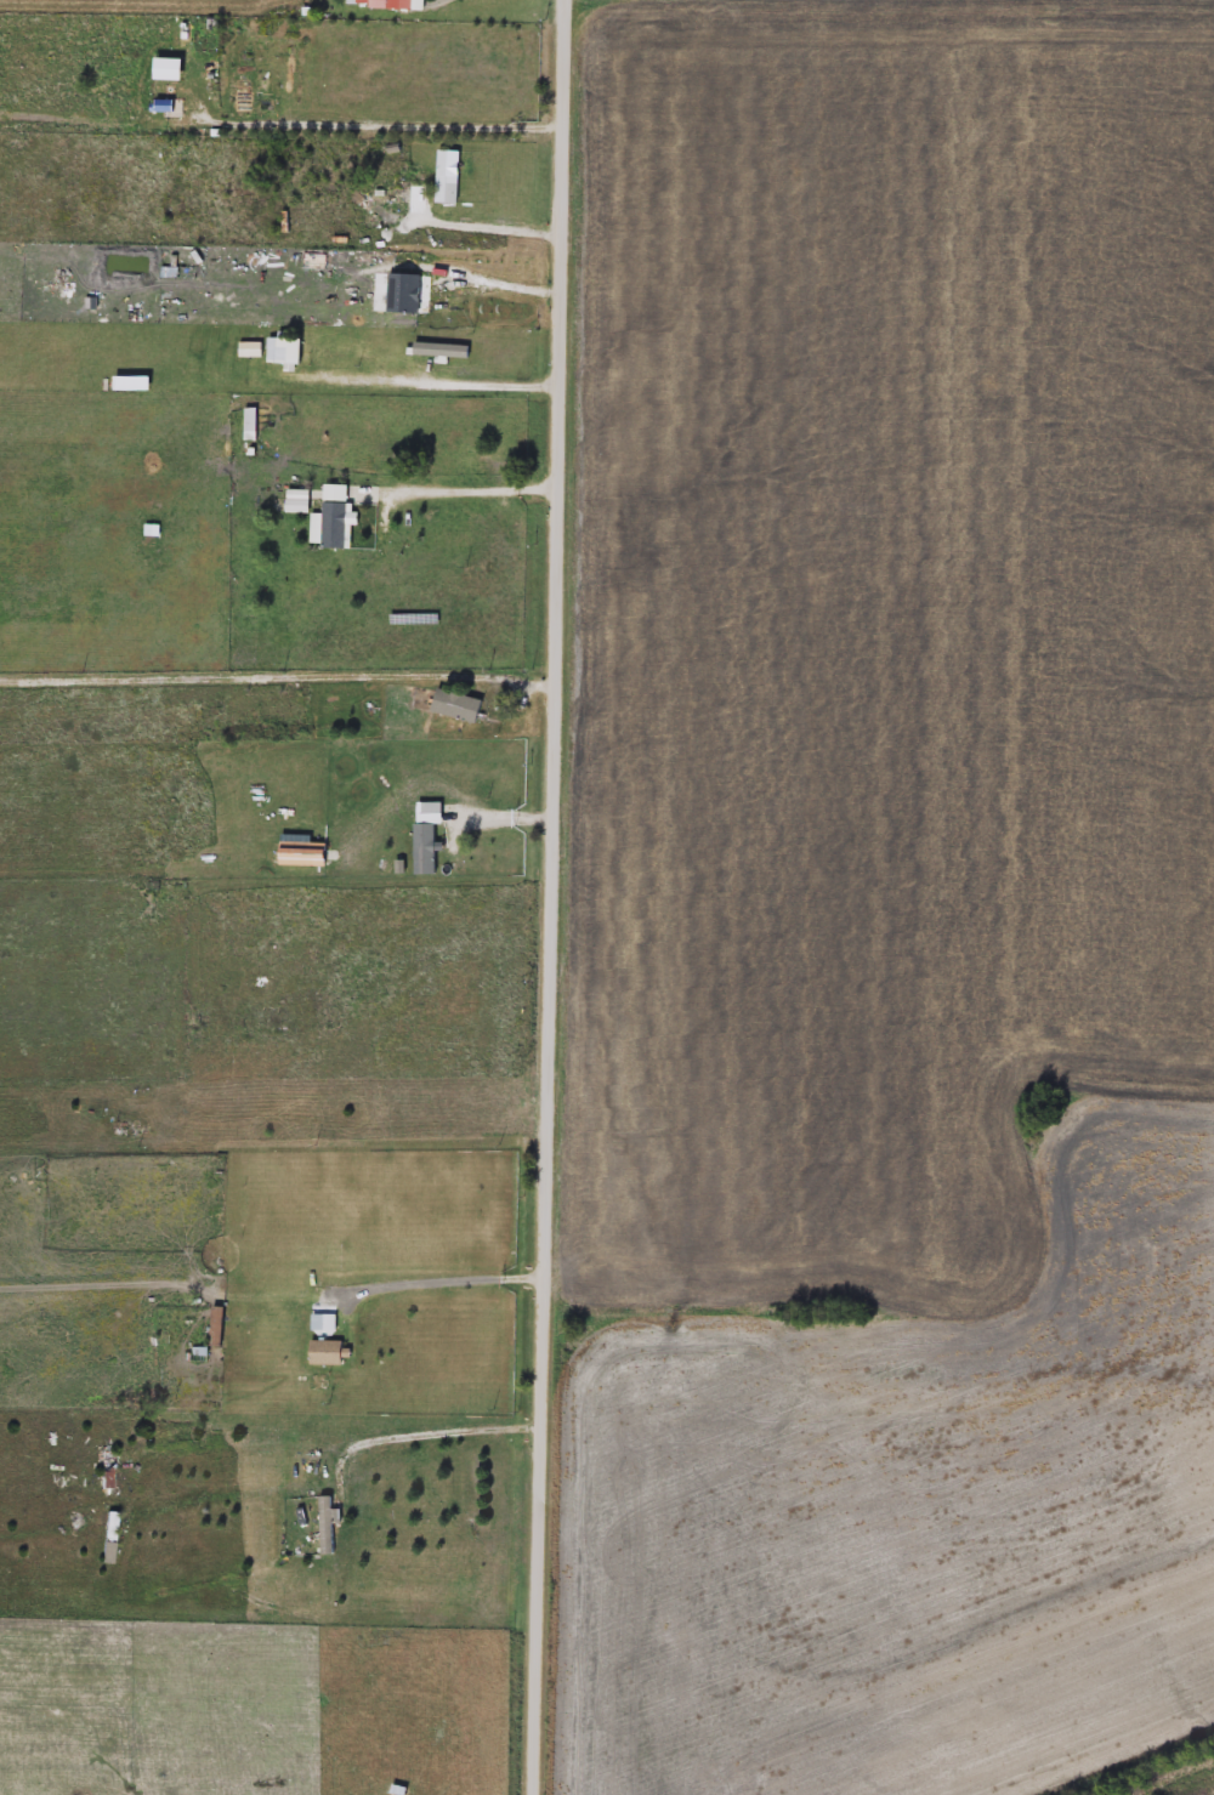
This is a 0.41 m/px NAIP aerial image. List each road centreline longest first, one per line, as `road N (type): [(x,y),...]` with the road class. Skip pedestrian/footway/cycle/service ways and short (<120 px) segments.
road 1 (residential): [(537,1794),(569,0)]

